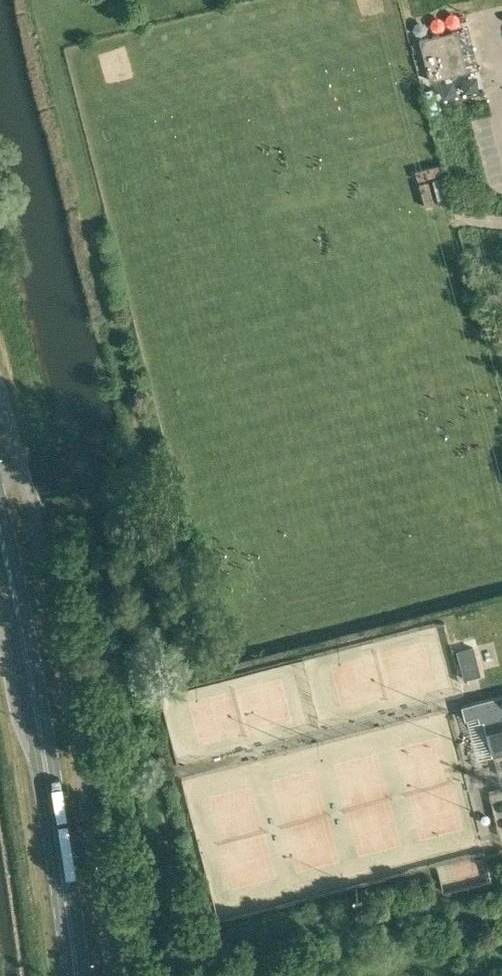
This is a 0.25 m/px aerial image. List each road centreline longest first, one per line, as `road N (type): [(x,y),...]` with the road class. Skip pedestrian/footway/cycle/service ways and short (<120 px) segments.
road 1 (primary): [(75,975),(4,528)]

